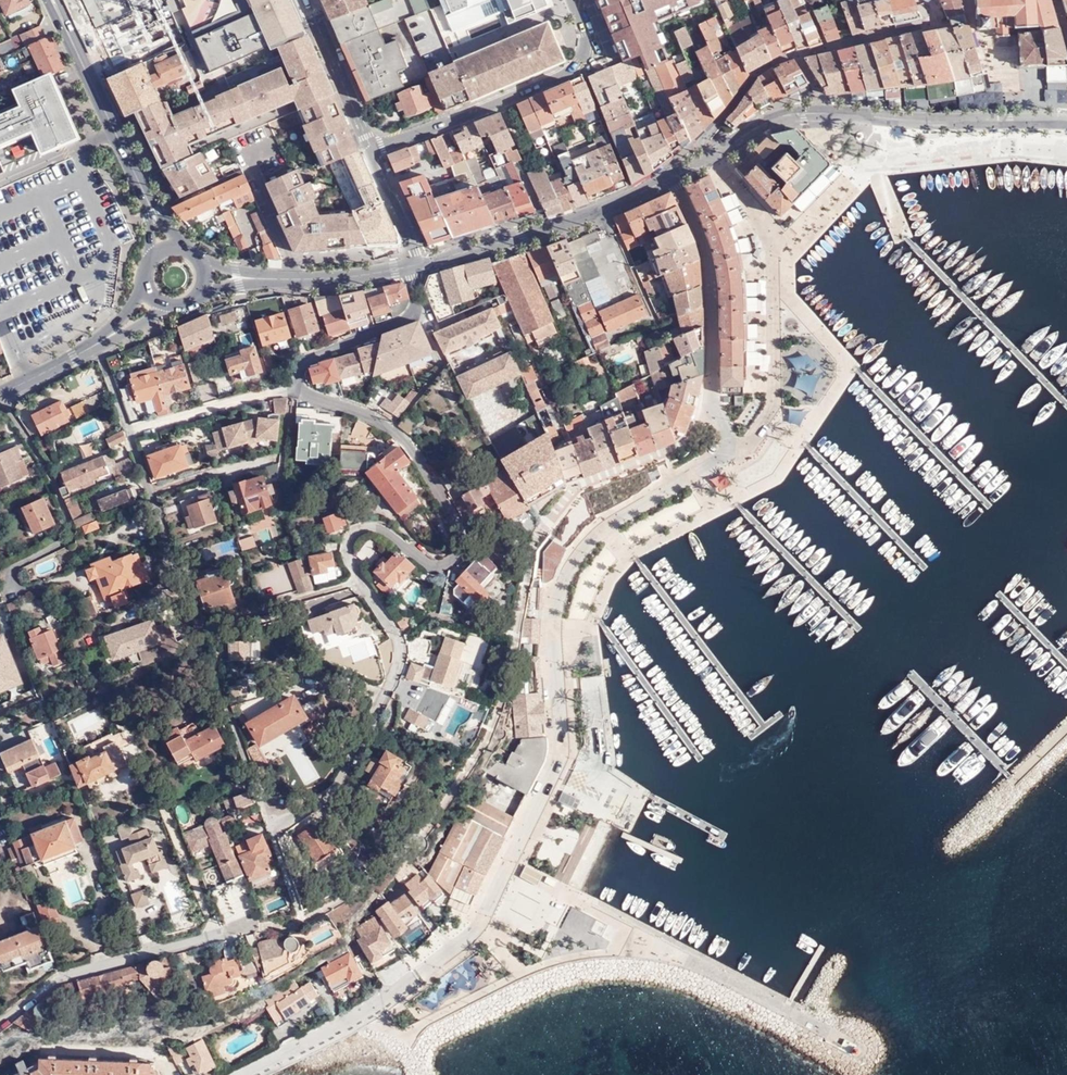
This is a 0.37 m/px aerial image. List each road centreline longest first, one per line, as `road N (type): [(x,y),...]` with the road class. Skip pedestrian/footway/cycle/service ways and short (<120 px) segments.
road 1 (residential): [(412,273),(411,316),(310,359),(298,381),(307,394),(402,438),(454,519),(455,557),(434,566),(374,527),(349,534),(349,563),(400,646),(396,677),(349,772),(317,806),(269,822)]
road 2 (residential): [(732,429),(694,469),(602,529),(574,560),(554,628),(565,761),(509,891),(479,934),(378,1004),(242,1074)]
road 3 (residential): [(713,158),(757,235),(760,265),(766,373),(732,429)]
road 4 (residential): [(571,0),(584,38),(572,71),(373,151)]
road 5 (residential): [(0,1024),(58,980),(254,927)]
road 6 (tertiary): [(424,268),(673,178)]
road 7 (residential): [(673,178),(703,251),(709,409)]
road 8 (tertiary): [(52,0),(136,176)]
road 9 (residential): [(556,514),(702,435),(709,409)]
road 10 (residential): [(373,151),(306,0)]
road 11 (tertiary): [(265,278),(412,273)]
road 12 (residential): [(713,158),(783,117),(834,114)]
road 13 (tertiary): [(115,333),(0,395)]
road 14 (residential): [(373,151),(424,268)]

